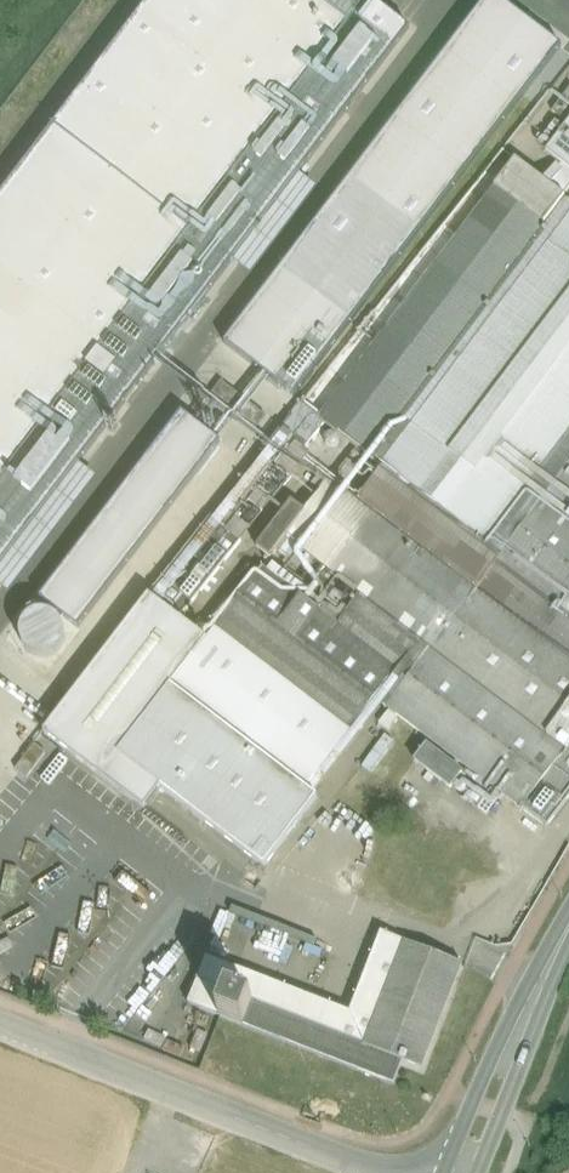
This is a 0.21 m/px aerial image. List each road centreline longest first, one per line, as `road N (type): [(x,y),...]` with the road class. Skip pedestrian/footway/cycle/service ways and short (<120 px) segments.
road 1 (unclassified): [(0,1020),(379,1172)]
road 2 (tertiary): [(568,934),(528,1013),(466,1172)]

